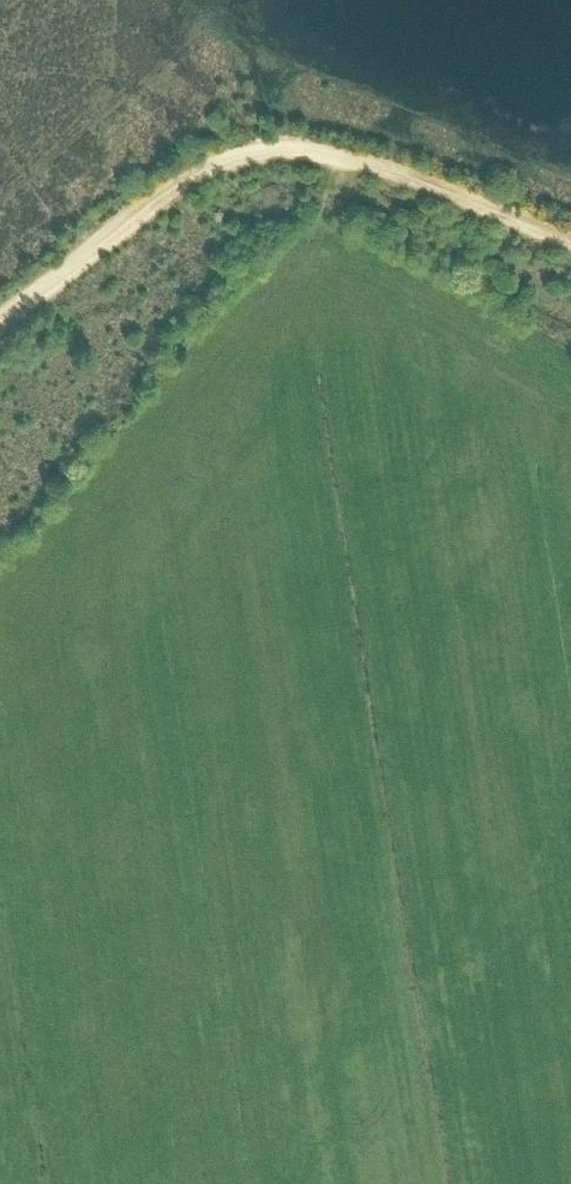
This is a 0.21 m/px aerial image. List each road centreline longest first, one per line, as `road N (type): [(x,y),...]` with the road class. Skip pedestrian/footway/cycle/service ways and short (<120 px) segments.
road 1 (track): [(570,242),(375,162),(302,150),(231,160),(170,192),(0,323)]

